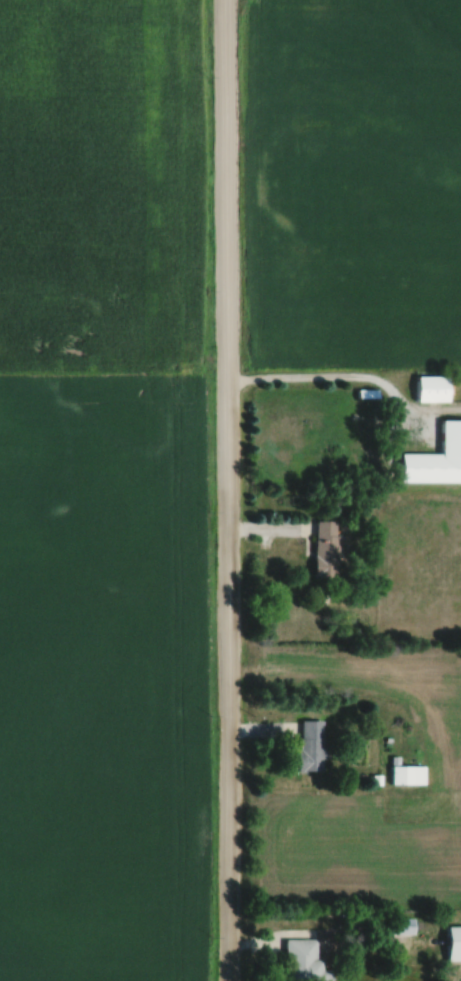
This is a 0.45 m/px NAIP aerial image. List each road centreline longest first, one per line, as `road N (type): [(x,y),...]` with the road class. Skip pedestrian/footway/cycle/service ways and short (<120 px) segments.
road 1 (residential): [(230,980),(230,0)]
road 2 (residential): [(231,379),(379,378),(408,411),(460,412)]

